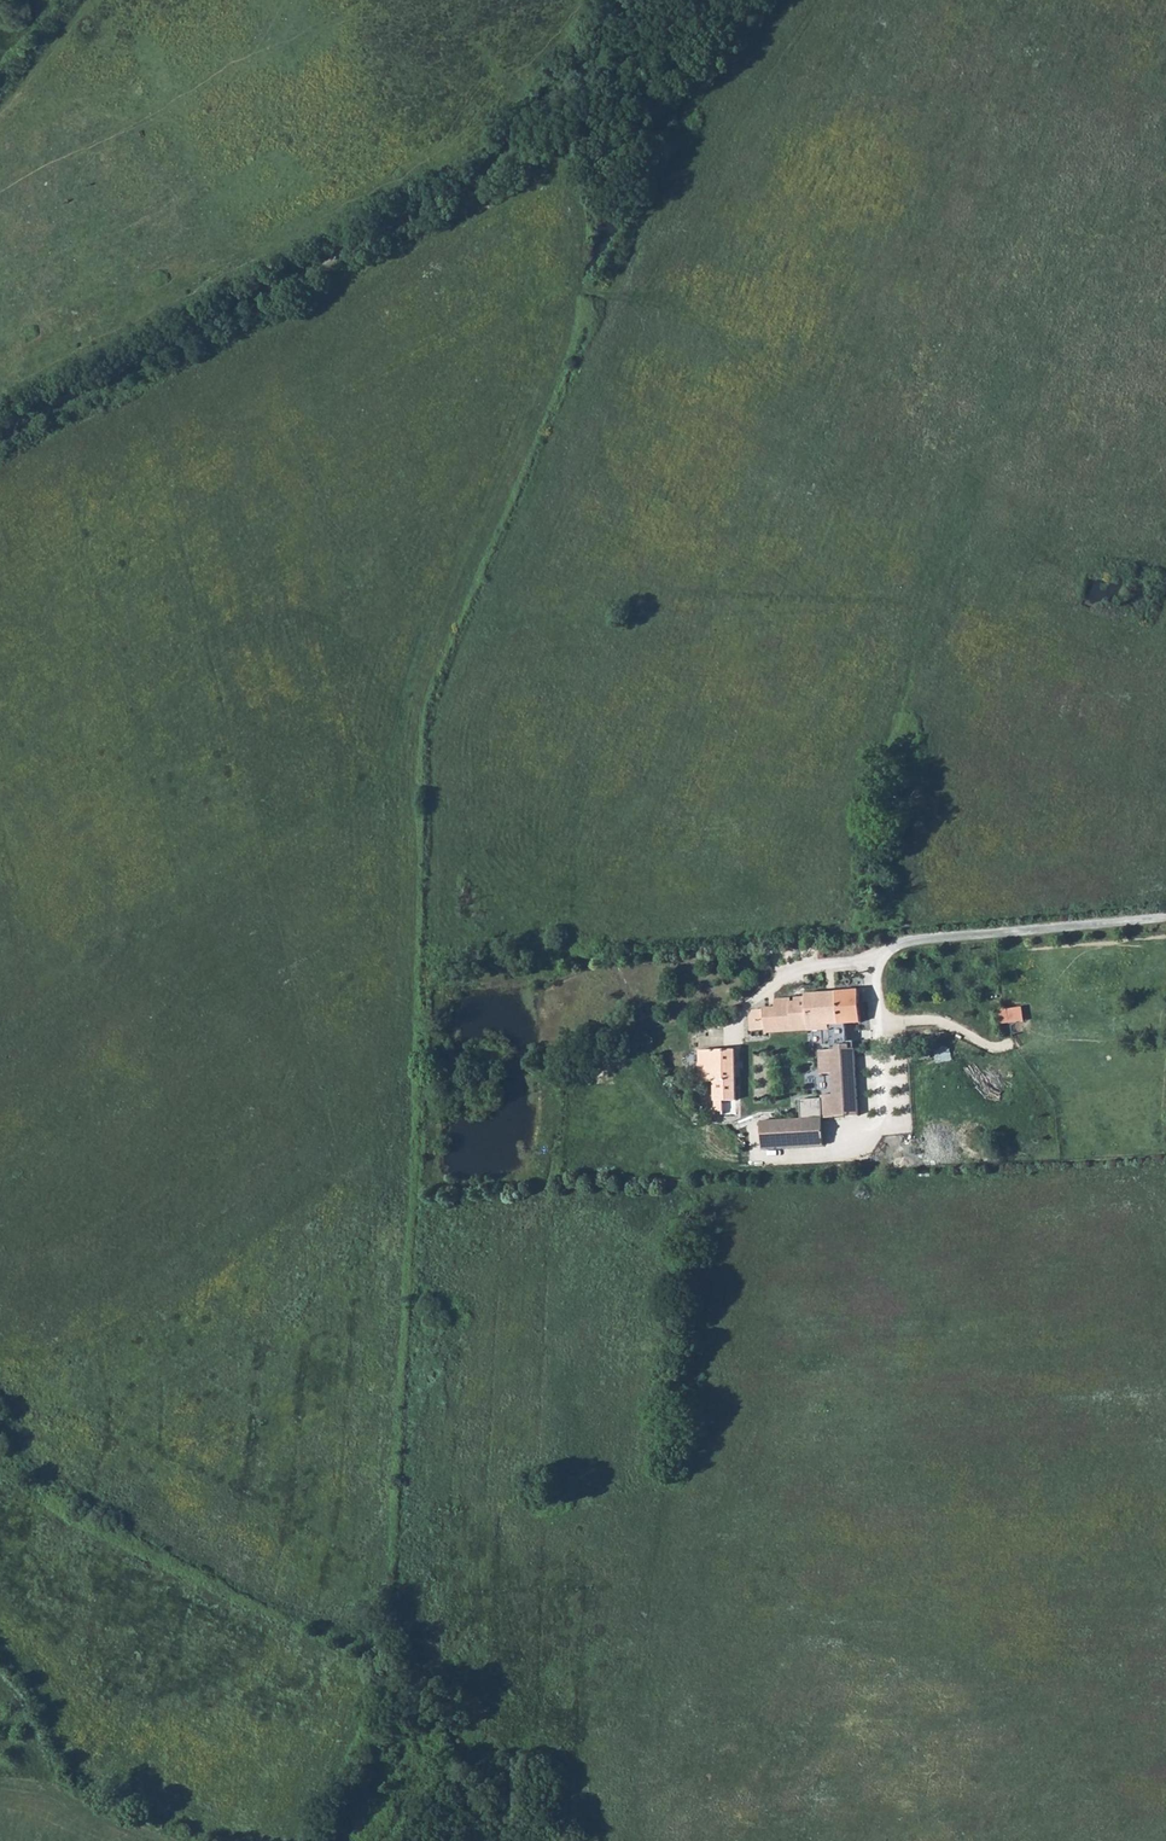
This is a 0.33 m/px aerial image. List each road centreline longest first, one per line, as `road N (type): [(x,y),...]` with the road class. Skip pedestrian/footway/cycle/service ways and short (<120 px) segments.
road 1 (track): [(0,439),(483,175),(658,0)]

